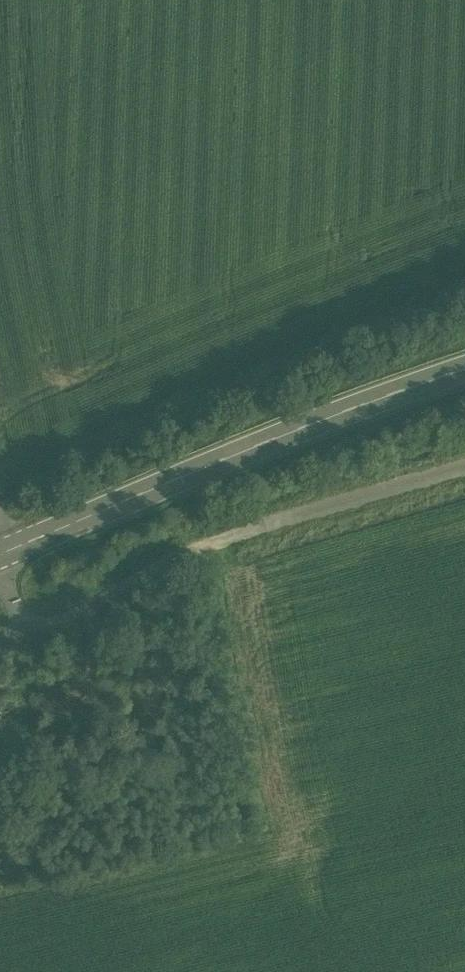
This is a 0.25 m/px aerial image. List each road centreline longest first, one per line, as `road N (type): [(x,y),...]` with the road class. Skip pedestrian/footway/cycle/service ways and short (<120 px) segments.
road 1 (track): [(0,564),(30,630),(73,625),(189,562),(464,473)]
road 2 (secondary): [(0,552),(464,367)]

